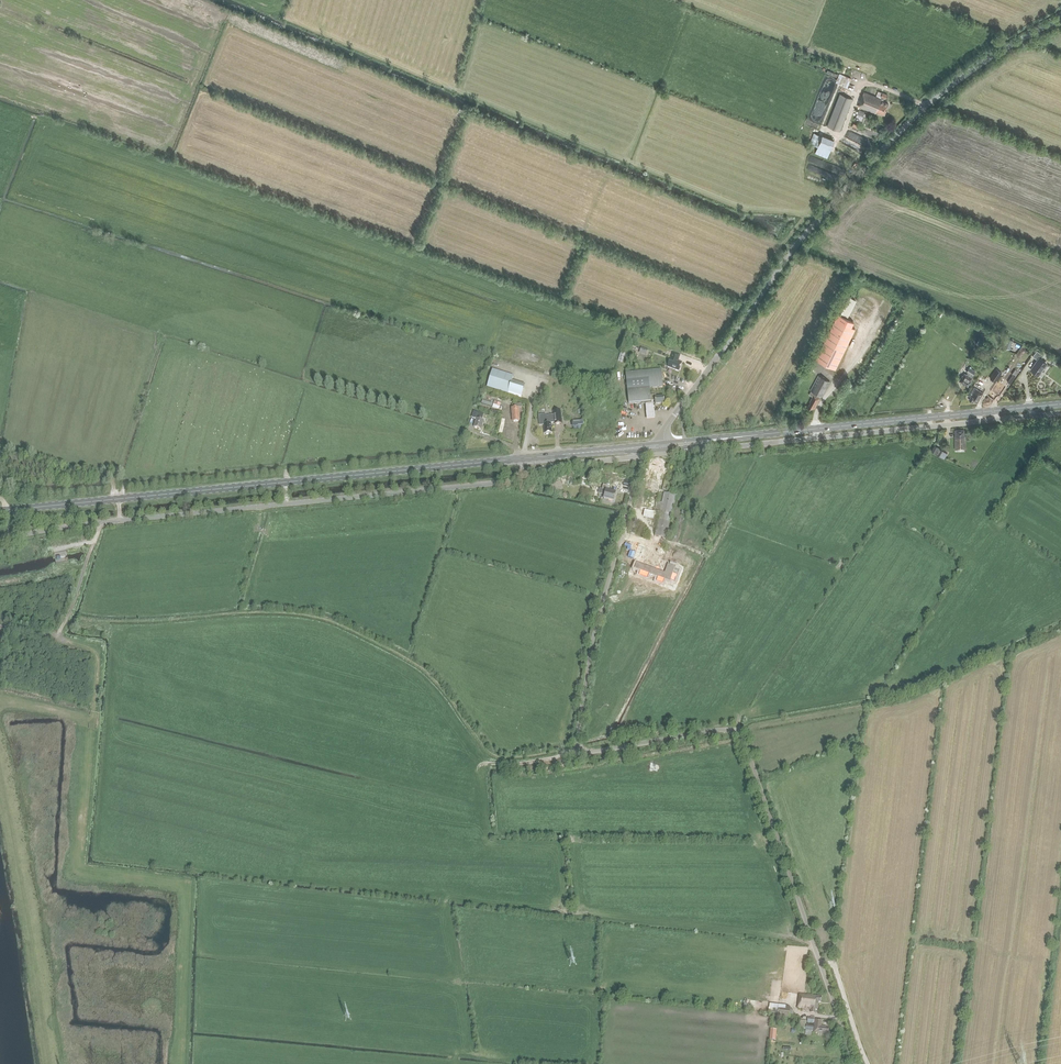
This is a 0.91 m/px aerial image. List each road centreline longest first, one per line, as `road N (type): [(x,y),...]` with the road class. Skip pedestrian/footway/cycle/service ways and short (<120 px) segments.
road 1 (unclassified): [(856,1063),(738,734),(717,730),(589,751),(577,745),(592,634),(636,481)]
road 2 (unclassified): [(0,539),(502,482),(570,464)]
road 3 (primary): [(0,510),(562,454)]
road 4 (tertiary): [(690,394),(794,249),(926,105),(1060,18)]
road 5 (unclassified): [(747,445),(1060,414)]
road 6 (primary): [(756,435),(1060,405)]

